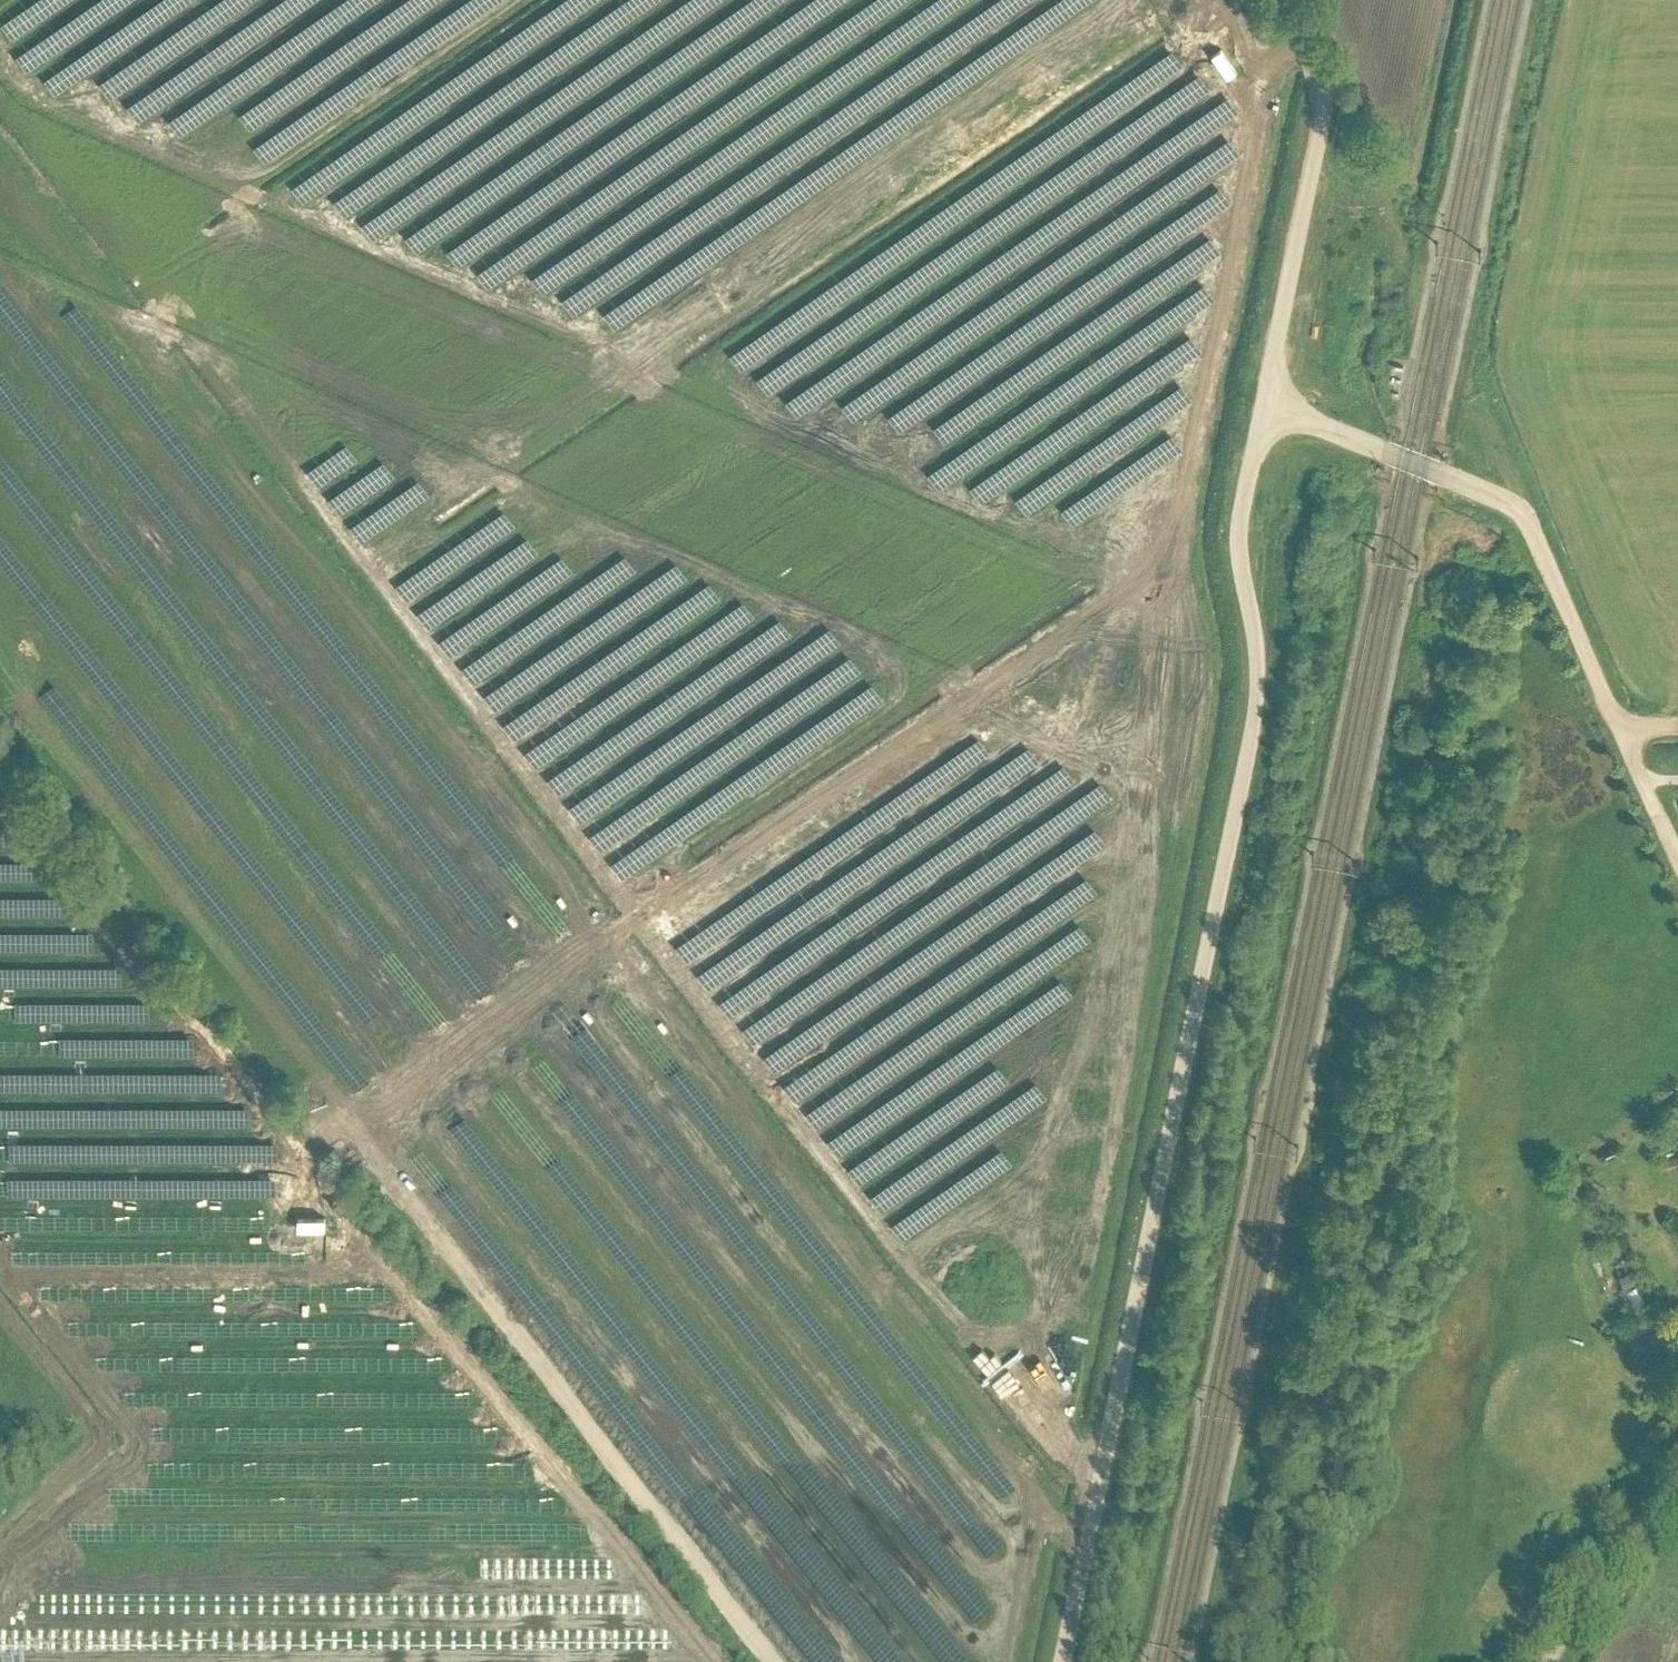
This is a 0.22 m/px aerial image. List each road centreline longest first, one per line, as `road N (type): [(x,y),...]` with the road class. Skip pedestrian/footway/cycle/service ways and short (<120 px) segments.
road 1 (unclassified): [(1062,1661),(1257,710),(1261,655),(1238,541),(1262,401)]
road 2 (unclassified): [(1262,401),(1422,461),(1524,513),(1656,813)]
road 3 (unclassified): [(1262,401),(1324,76)]
road 4 (track): [(1677,1473),(1551,1661)]

